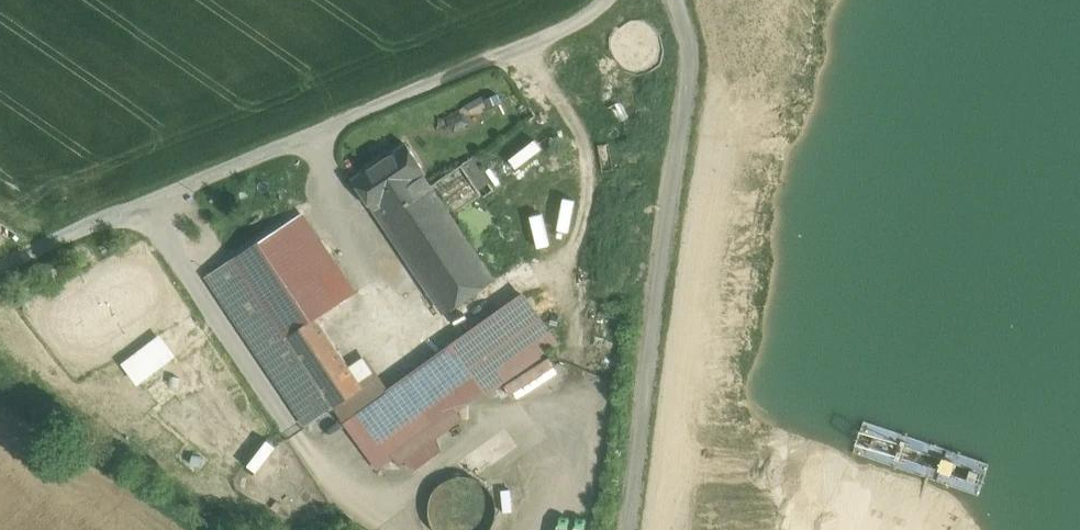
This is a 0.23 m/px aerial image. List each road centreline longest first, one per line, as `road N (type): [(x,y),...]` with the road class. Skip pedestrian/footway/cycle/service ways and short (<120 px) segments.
road 1 (track): [(0,267),(533,44),(608,0)]
road 2 (track): [(675,0),(688,78),(625,529)]
road 3 (track): [(310,133),(371,261),(419,332),(454,327),(571,257)]
road 4 (track): [(577,347),(571,257),(590,169),(533,44)]

